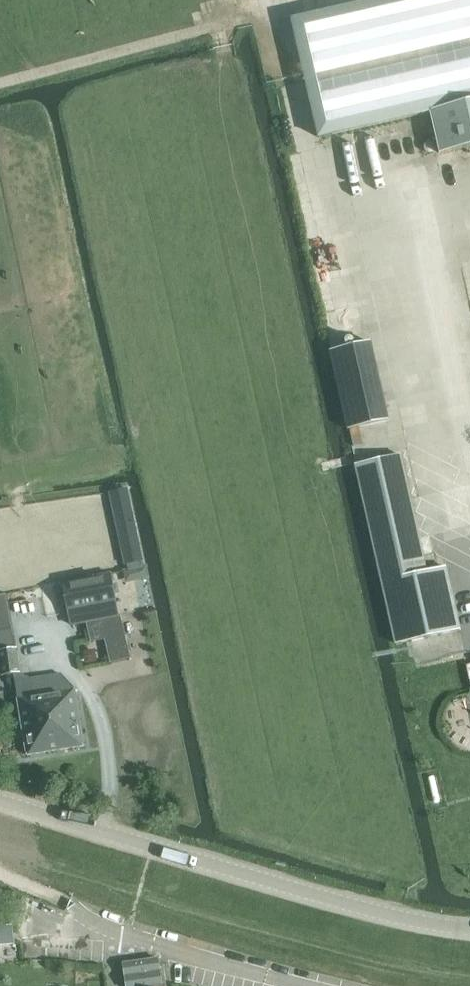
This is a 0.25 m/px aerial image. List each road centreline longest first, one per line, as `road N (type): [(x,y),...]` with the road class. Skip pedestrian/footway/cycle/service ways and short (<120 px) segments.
road 1 (tertiary): [(0,802),(409,922),(469,931)]
road 2 (track): [(0,84),(265,12),(262,0)]

